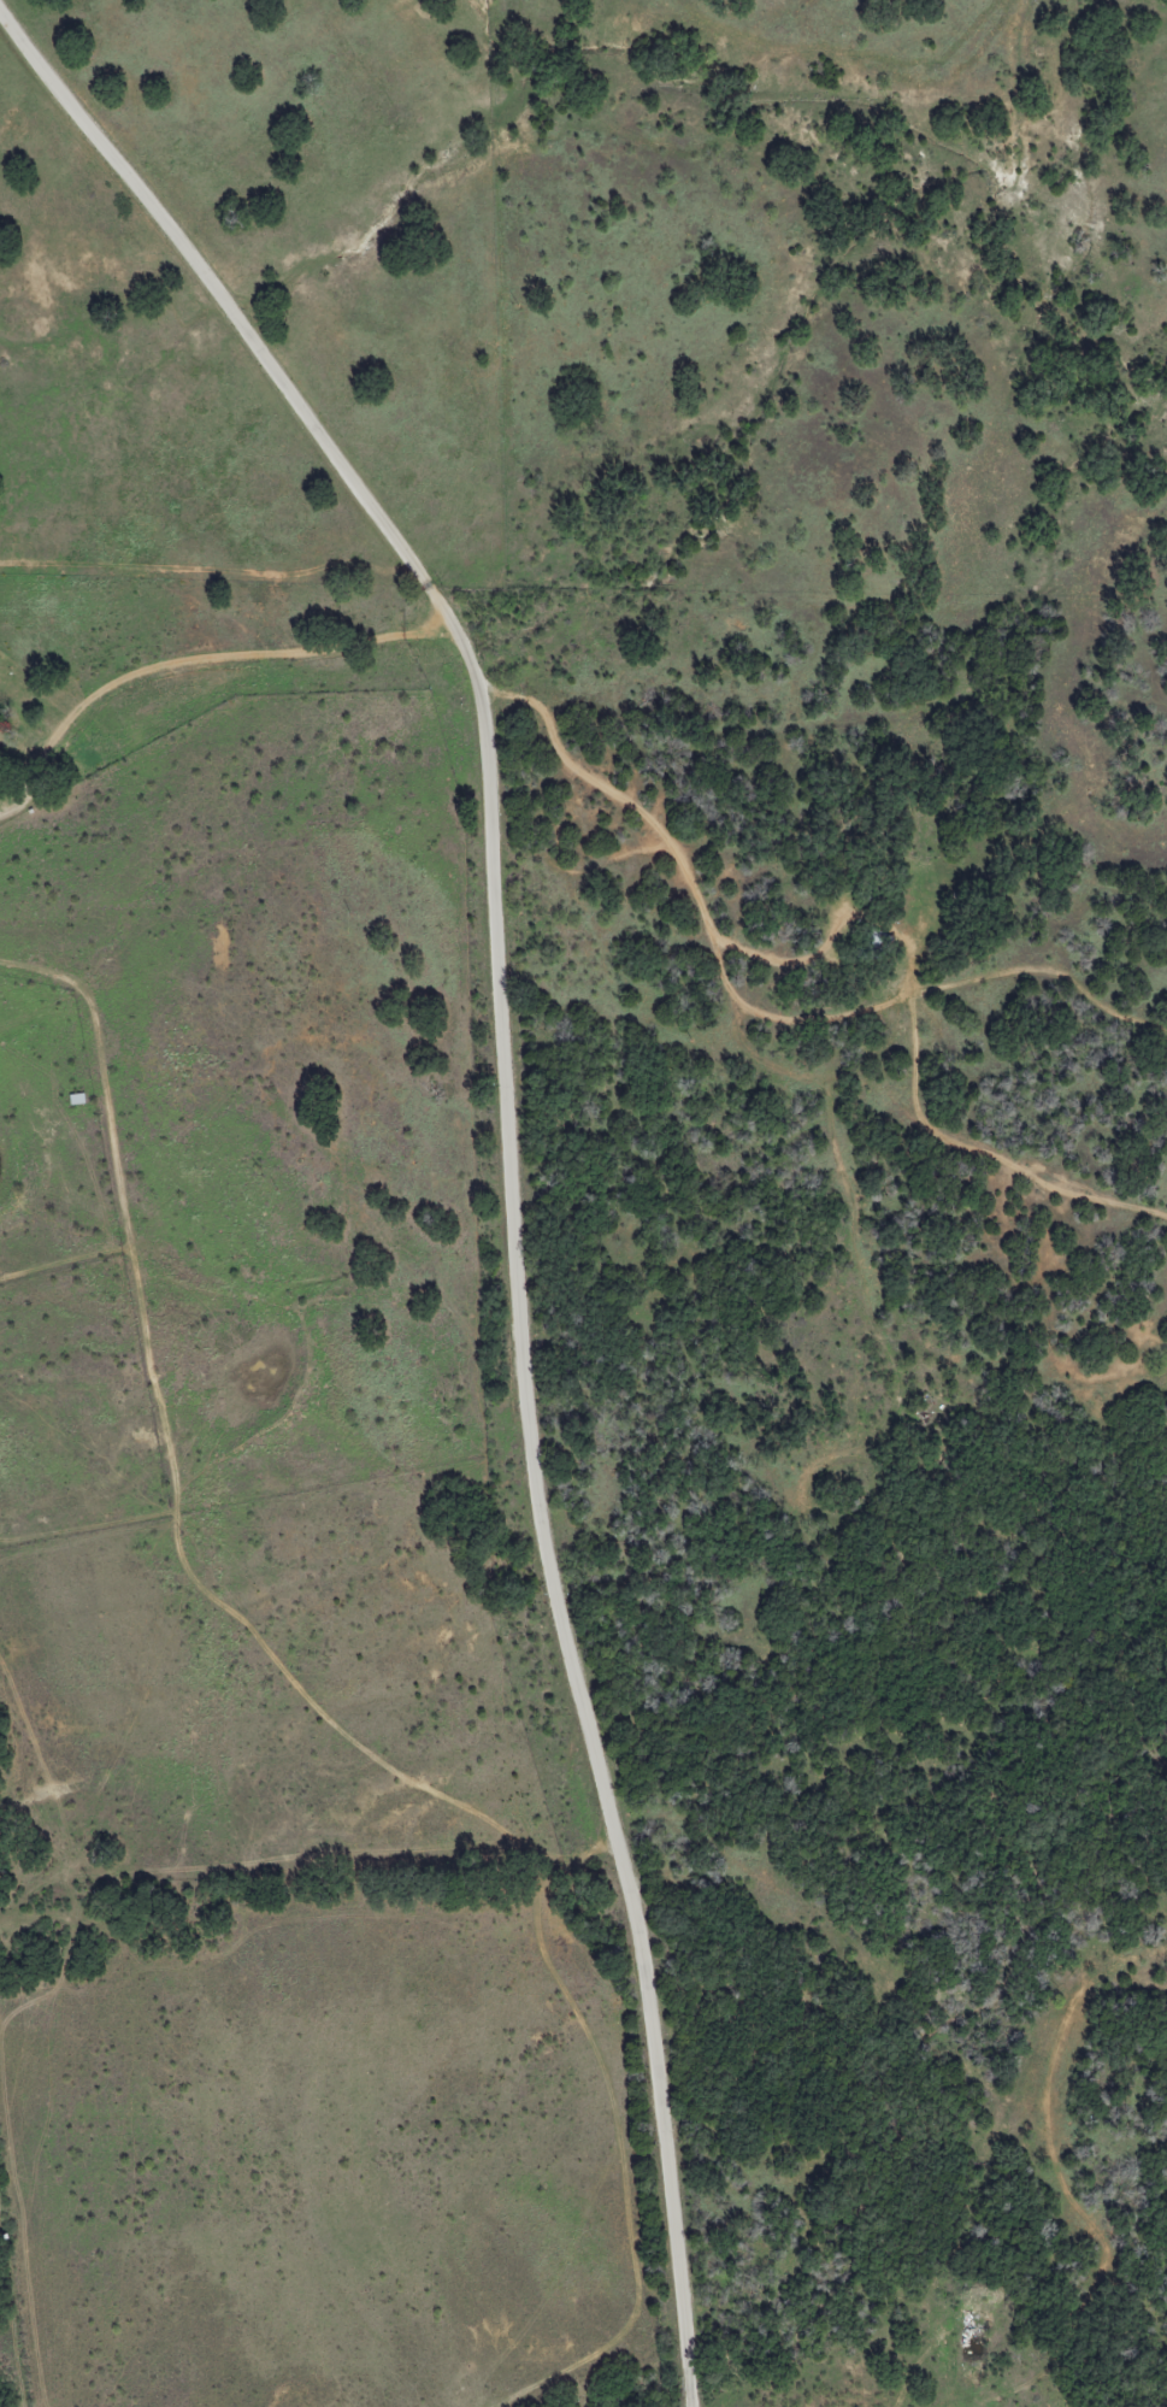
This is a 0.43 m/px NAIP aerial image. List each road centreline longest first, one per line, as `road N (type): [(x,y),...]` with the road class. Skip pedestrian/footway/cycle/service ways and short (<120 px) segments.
road 1 (residential): [(692,2406),(647,1968),(555,1579),(525,1387),(482,684),(464,632),(435,587),(229,301),(0,8)]

